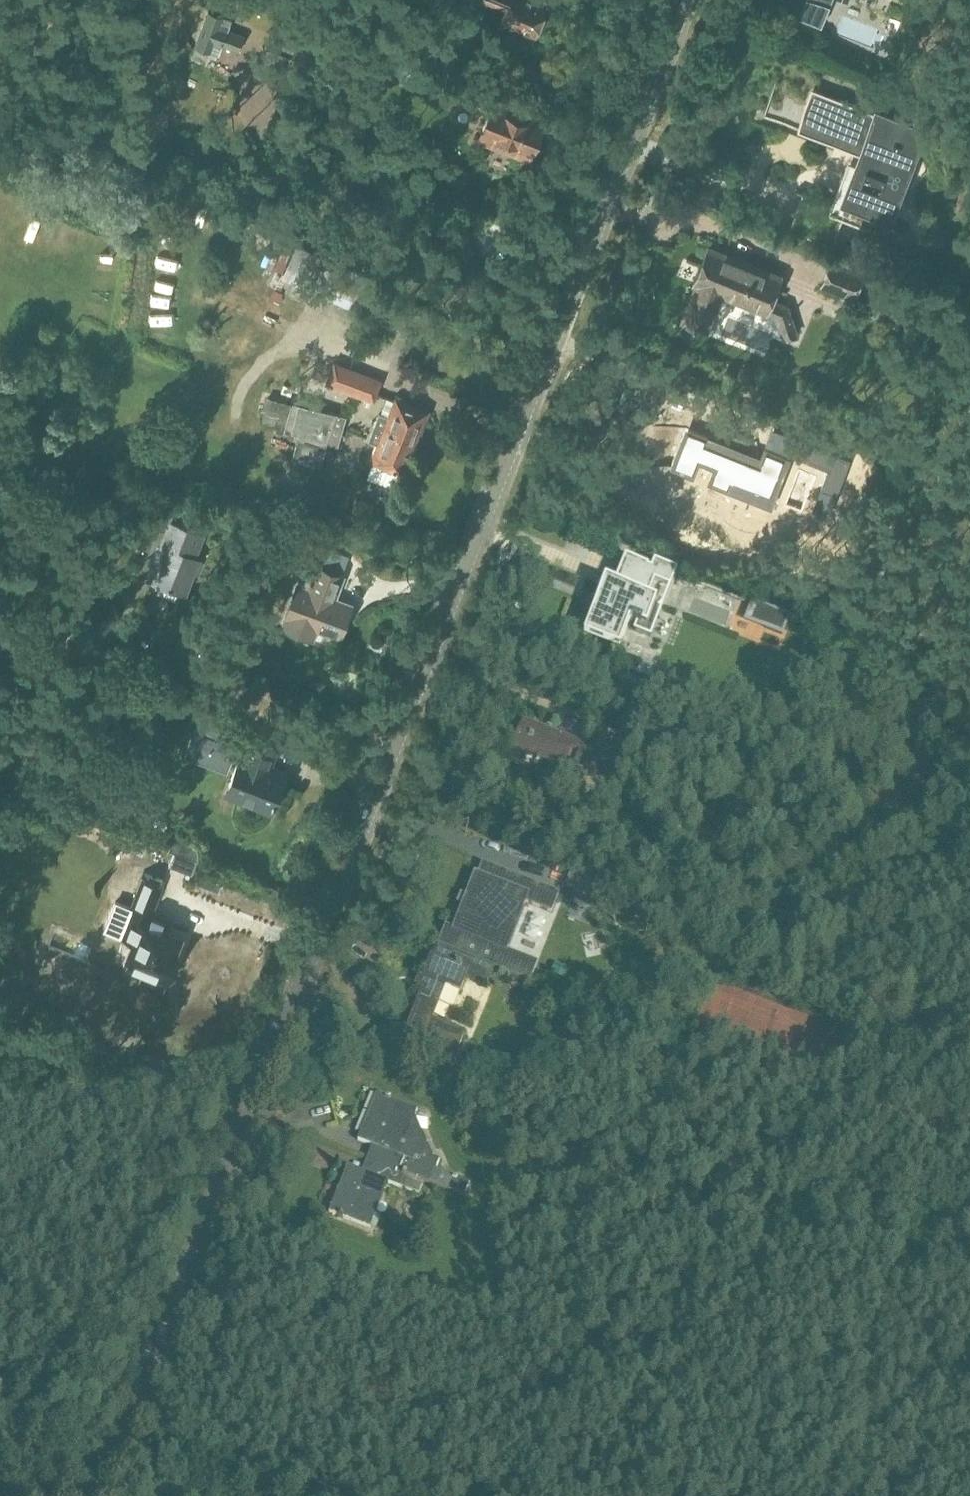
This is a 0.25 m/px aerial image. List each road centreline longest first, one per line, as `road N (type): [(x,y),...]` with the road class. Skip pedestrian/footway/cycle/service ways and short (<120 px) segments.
road 1 (tertiary): [(98,1495),(686,0)]

